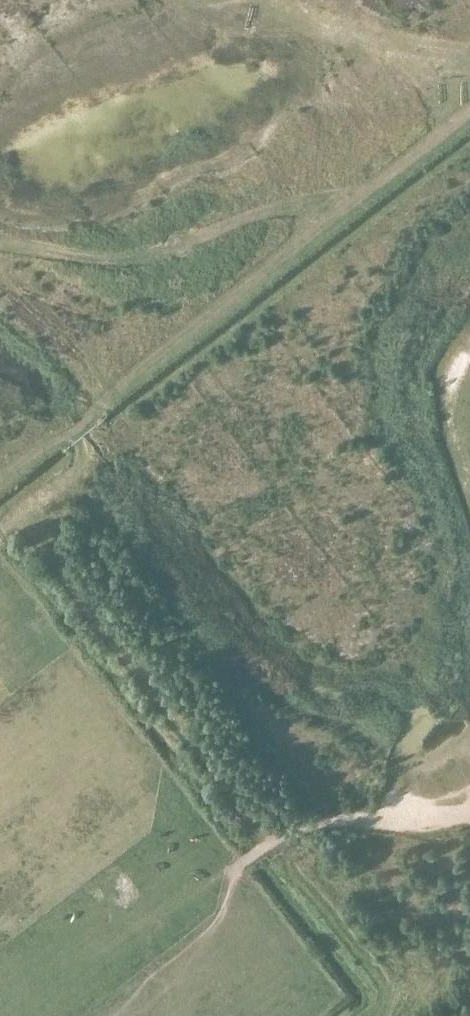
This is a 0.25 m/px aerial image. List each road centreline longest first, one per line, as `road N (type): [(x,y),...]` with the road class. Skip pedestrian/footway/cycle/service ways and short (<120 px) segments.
road 1 (track): [(469,112),(369,190),(263,212),(162,254),(99,259),(0,243)]
road 2 (track): [(0,479),(91,417),(369,190)]
road 3 (track): [(234,867),(306,825),(469,817)]

